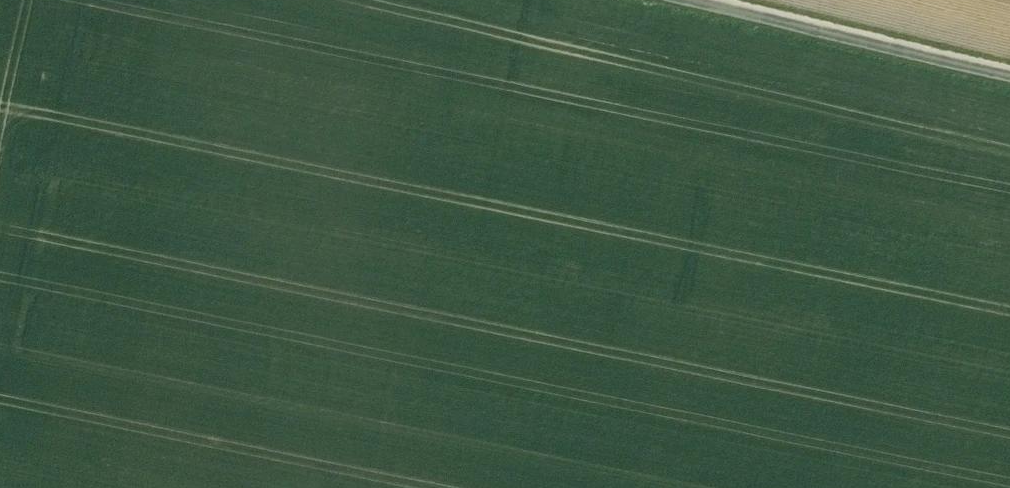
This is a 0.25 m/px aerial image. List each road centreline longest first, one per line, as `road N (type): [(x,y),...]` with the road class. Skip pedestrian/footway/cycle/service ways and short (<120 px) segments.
road 1 (track): [(1009,54),(756,0)]

